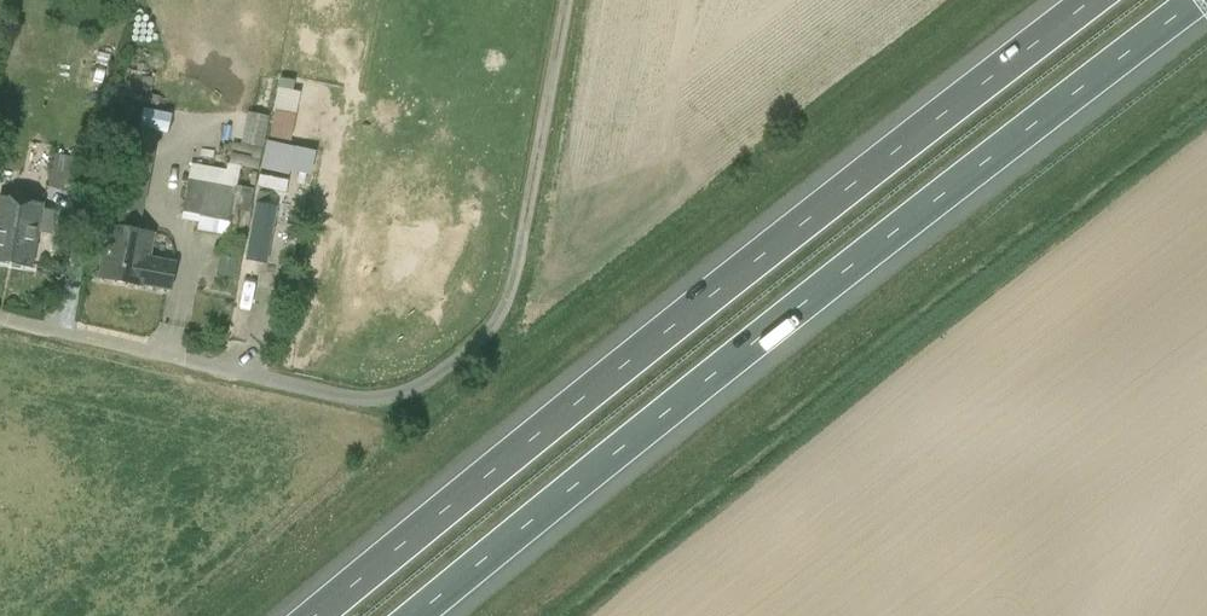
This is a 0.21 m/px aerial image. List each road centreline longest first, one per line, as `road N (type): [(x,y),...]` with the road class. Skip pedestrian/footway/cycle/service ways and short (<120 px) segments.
road 1 (motorway): [(1092,0),(621,357),(305,615)]
road 2 (motorway): [(409,615),(866,247),(1195,0)]
road 3 (unclassified): [(0,315),(336,395),(379,397),(420,384),(489,330),(505,304),(523,231)]

